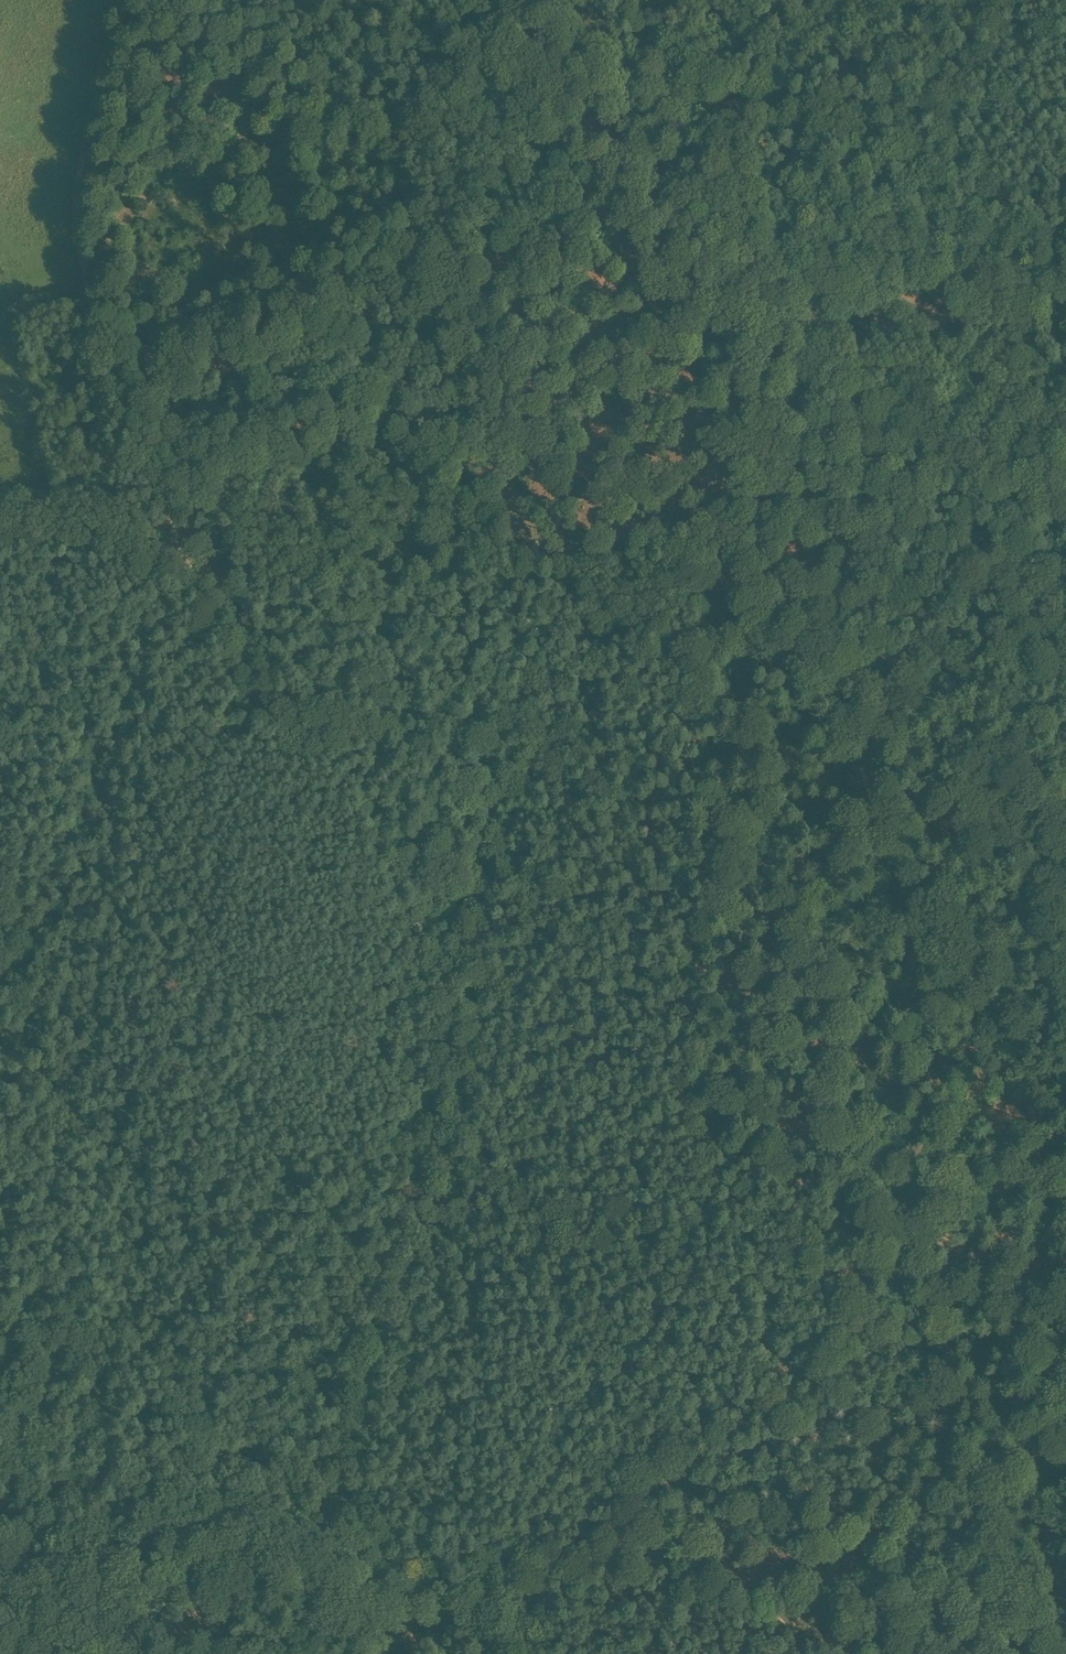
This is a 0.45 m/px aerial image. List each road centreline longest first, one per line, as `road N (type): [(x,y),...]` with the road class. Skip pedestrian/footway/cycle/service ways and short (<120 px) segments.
road 1 (track): [(708,814),(699,960),(680,1059),(685,1114),(701,1134),(827,1197),(838,1210),(854,1275),(837,1323),(802,1375),(642,1465),(626,1491),(624,1529),(676,1571),(781,1616),(797,1642),(793,1653)]
road 2 (track): [(708,825),(666,853),(630,852),(620,825),(638,771),(634,754),(609,733),(536,729),(510,756),(463,863)]
road 3 (unclassified): [(461,1653),(357,1516)]

